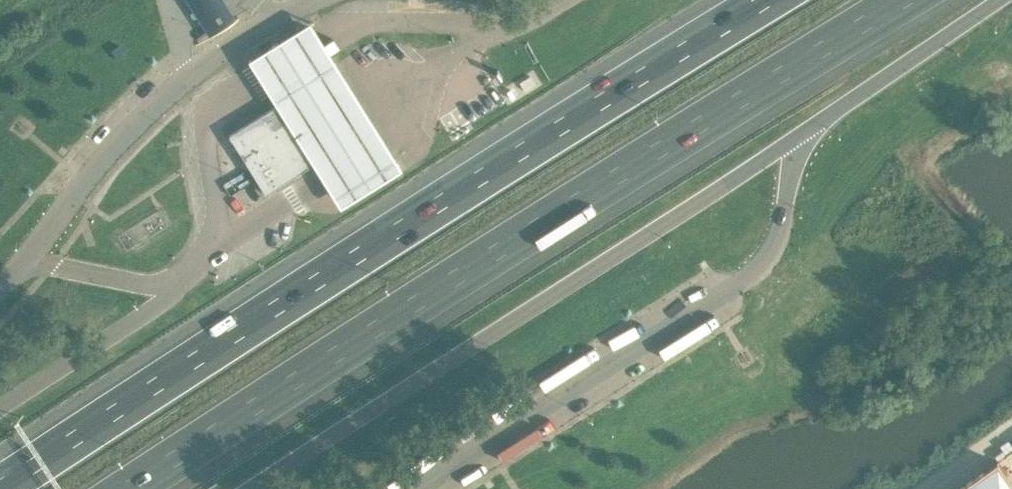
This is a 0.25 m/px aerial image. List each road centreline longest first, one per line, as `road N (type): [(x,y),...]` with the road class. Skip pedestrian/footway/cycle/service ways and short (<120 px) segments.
road 1 (motorway): [(140,488),(914,0)]
road 2 (motorway): [(774,0),(3,488)]
road 3 (motorway): [(796,137),(997,0)]

